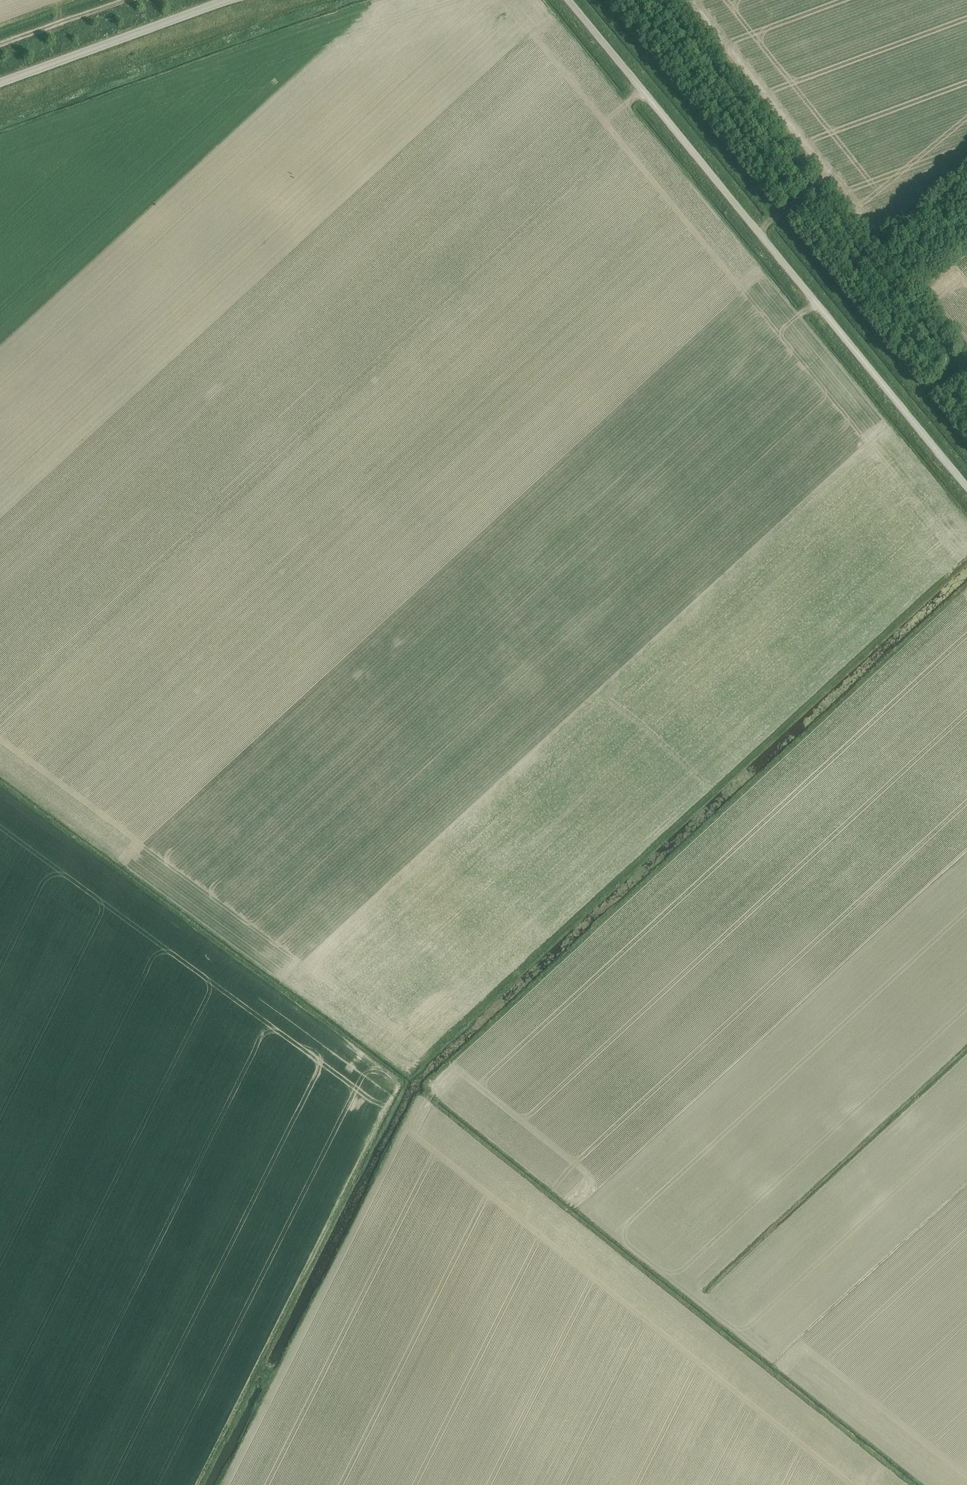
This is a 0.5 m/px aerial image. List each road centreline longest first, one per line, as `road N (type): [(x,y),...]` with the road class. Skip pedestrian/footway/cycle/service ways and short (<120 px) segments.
road 1 (unclassified): [(966,483),(571,0)]
road 2 (unclassified): [(0,81),(219,0)]

